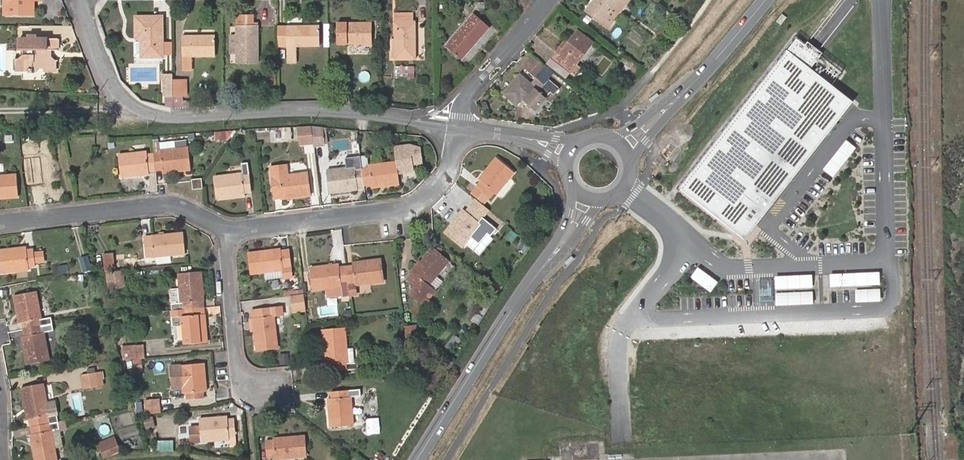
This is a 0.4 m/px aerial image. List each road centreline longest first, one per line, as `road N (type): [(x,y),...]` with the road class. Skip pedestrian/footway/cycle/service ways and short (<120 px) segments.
road 1 (residential): [(92,0),(124,91),(149,113),(199,122),(345,117),(460,127)]
road 2 (residential): [(233,229),(416,209),(449,184),(460,127)]
road 3 (residential): [(0,224),(185,206),(233,229)]
road 4 (secondary): [(417,459),(538,273)]
road 5 (residential): [(233,229),(241,376),(262,390)]
road 6 (residential): [(460,127),(553,0)]
road 7 (secondary): [(704,73),(633,128),(603,138)]

